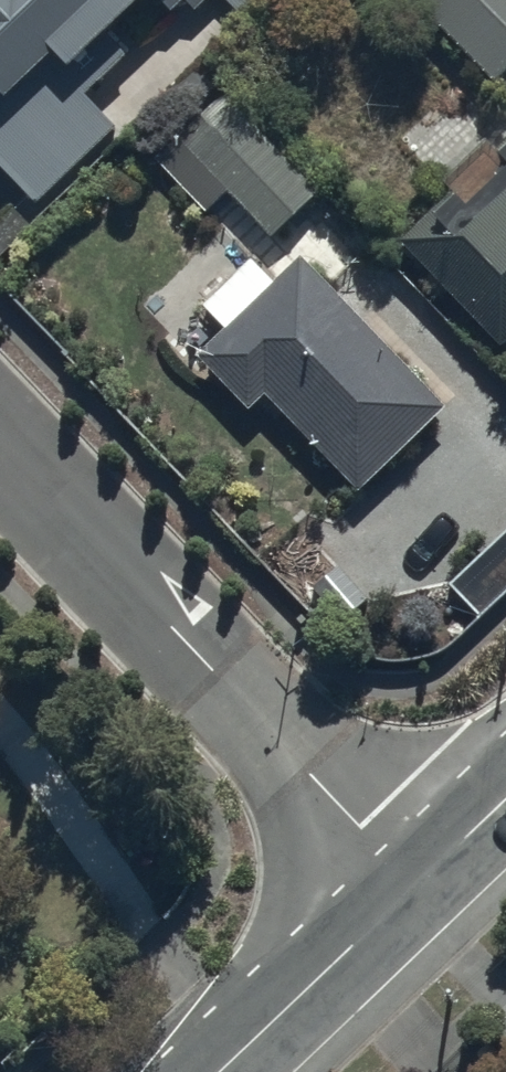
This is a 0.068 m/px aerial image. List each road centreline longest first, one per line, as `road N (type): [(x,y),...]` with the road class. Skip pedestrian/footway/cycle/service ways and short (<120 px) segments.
road 1 (residential): [(416,883),(0,447)]
road 2 (residential): [(221,1071),(416,883)]
road 3 (residential): [(416,883),(505,798)]

